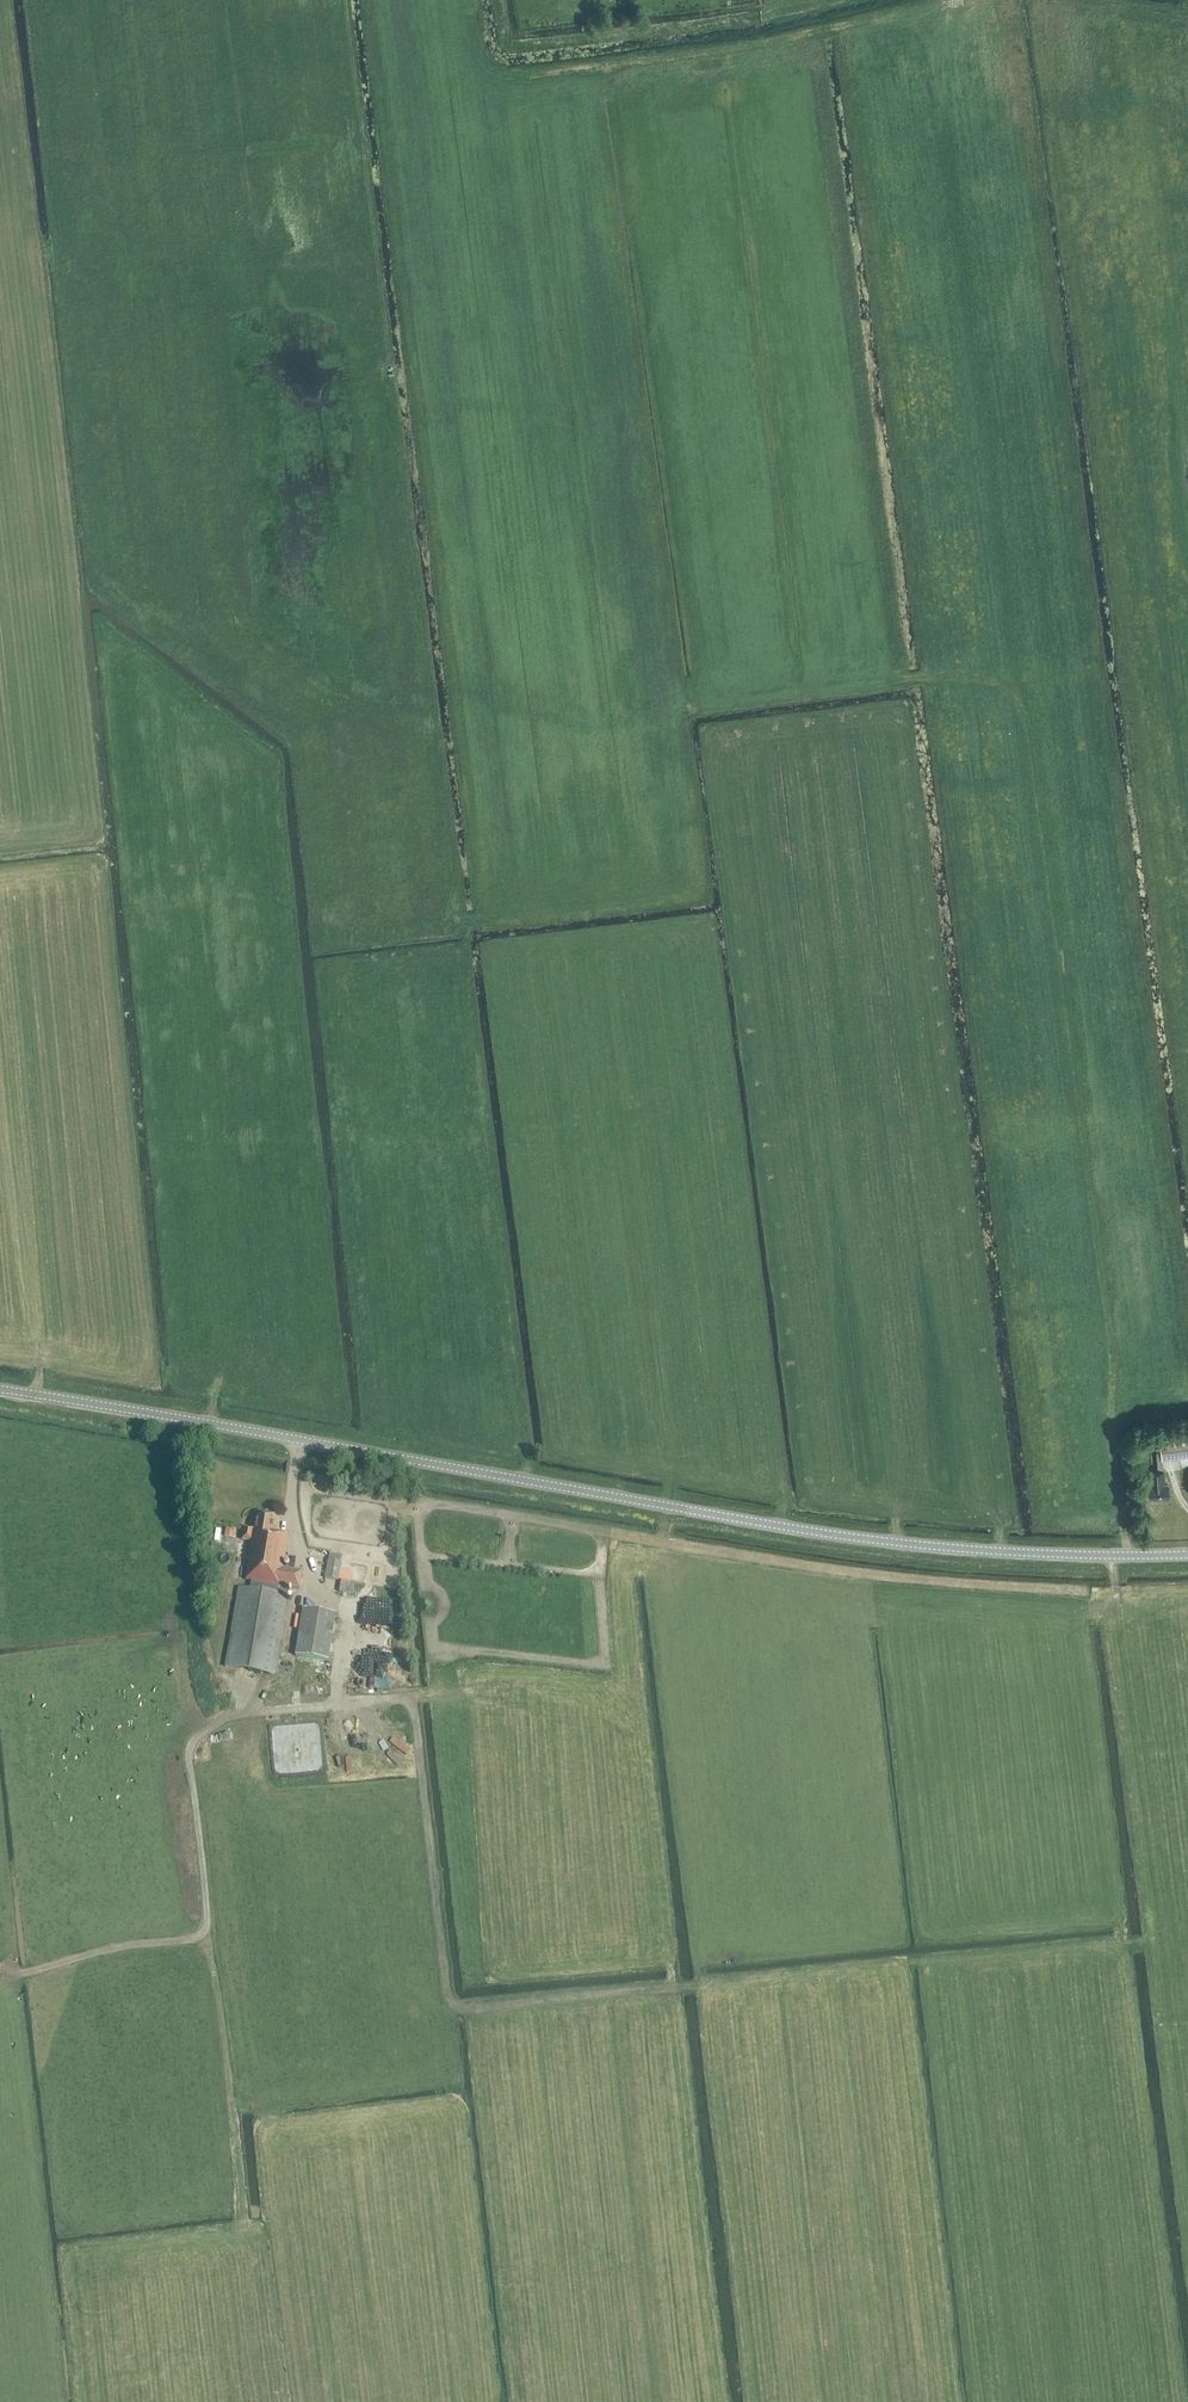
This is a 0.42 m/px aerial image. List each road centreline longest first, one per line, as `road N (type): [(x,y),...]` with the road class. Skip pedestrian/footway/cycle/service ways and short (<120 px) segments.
road 1 (tertiary): [(0,1391),(948,1550),(1187,1557)]

